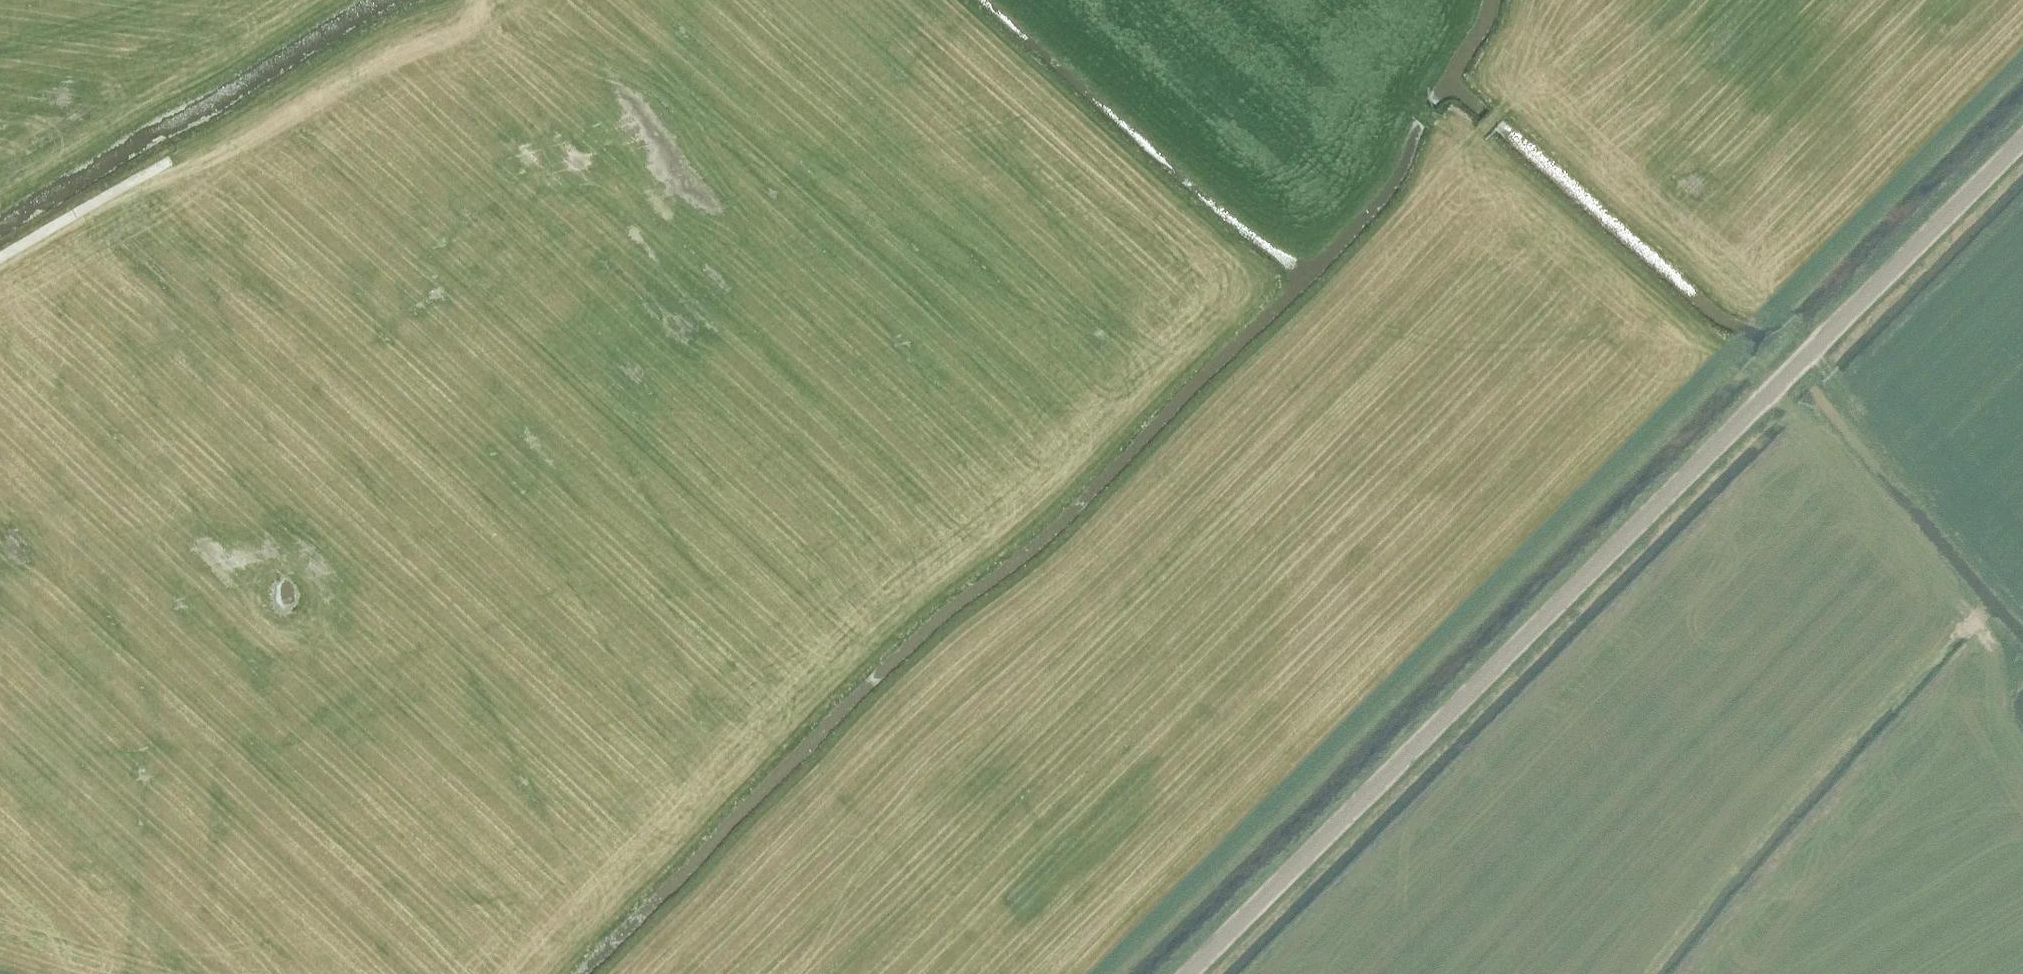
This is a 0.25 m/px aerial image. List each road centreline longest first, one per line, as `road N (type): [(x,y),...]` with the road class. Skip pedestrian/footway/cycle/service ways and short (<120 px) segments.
road 1 (unclassified): [(1188,973),(2022,140)]
road 2 (track): [(171,161),(0,257)]

